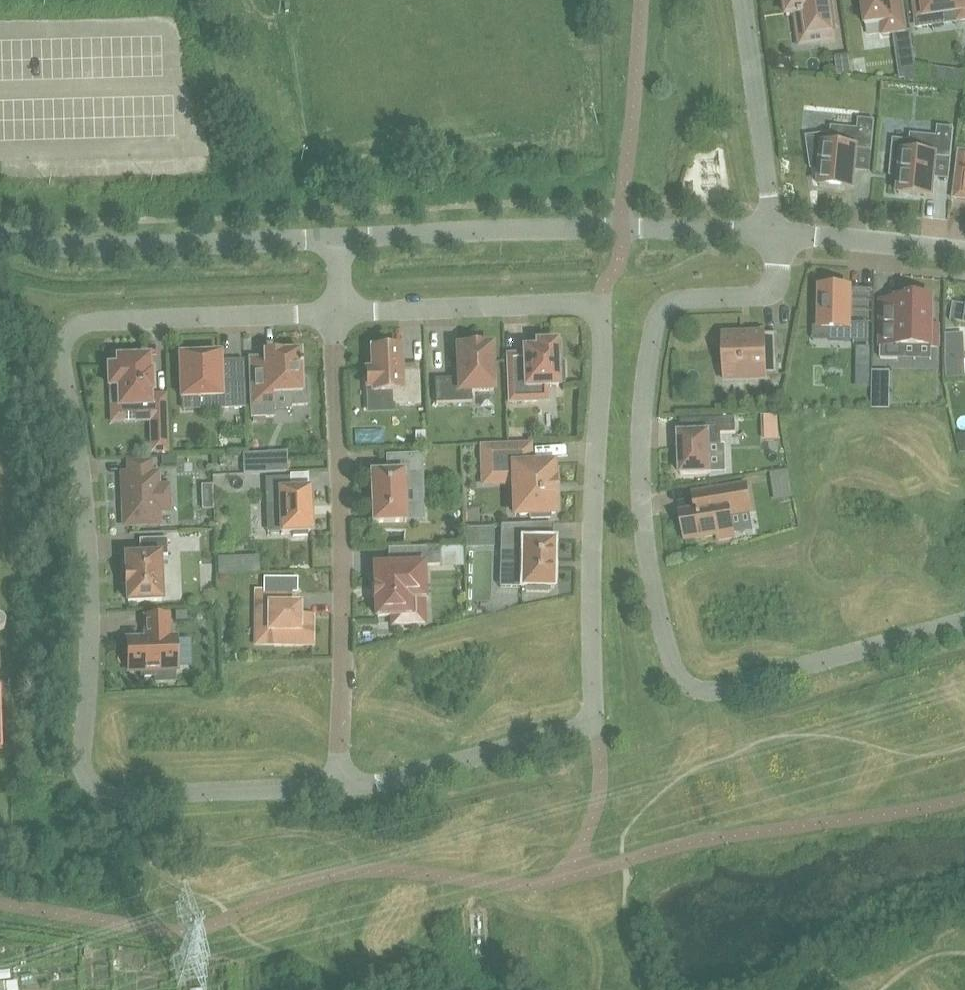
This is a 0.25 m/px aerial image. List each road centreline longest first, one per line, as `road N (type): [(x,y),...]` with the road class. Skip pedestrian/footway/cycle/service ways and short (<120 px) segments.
road 1 (residential): [(338,314),(85,318),(62,351),(95,543),(85,769),(96,788),(112,797),(342,790)]
road 2 (residential): [(342,790),(384,785),(595,726),(605,380),(601,307),(344,314)]
road 3 (residential): [(773,235),(778,283),(765,298),(678,307),(657,321),(641,472),(649,571),(679,682),(700,693),(964,622)]
road 4 (residential): [(338,314),(342,790)]
road 5 (residential): [(773,235),(623,230),(341,244)]
road 6 (residential): [(341,244),(79,250),(0,236)]
road 7 (residential): [(747,0),(773,235)]
road 8 (residential): [(964,257),(773,235)]

